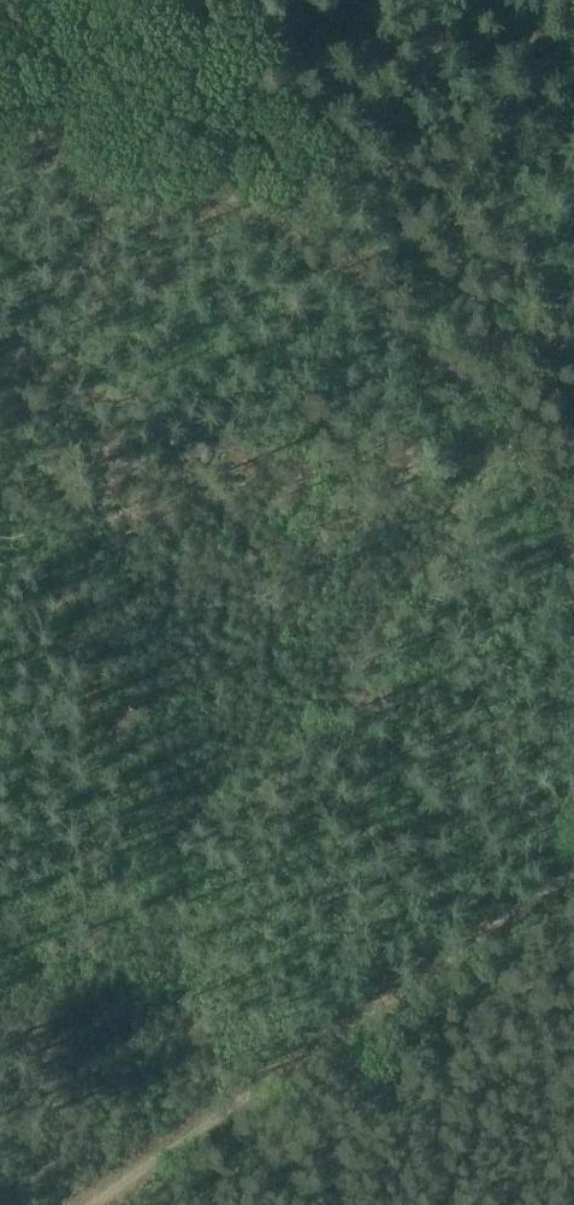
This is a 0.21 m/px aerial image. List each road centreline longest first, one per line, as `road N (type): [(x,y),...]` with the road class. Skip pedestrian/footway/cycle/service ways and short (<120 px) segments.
road 1 (track): [(90,1204),(573,892)]
road 2 (track): [(434,354),(297,197),(20,133),(0,143)]
road 3 (track): [(472,319),(284,26)]
road 4 (track): [(573,552),(434,354)]
road 5 (track): [(573,472),(472,319)]
road 6 (track): [(573,255),(472,319)]

